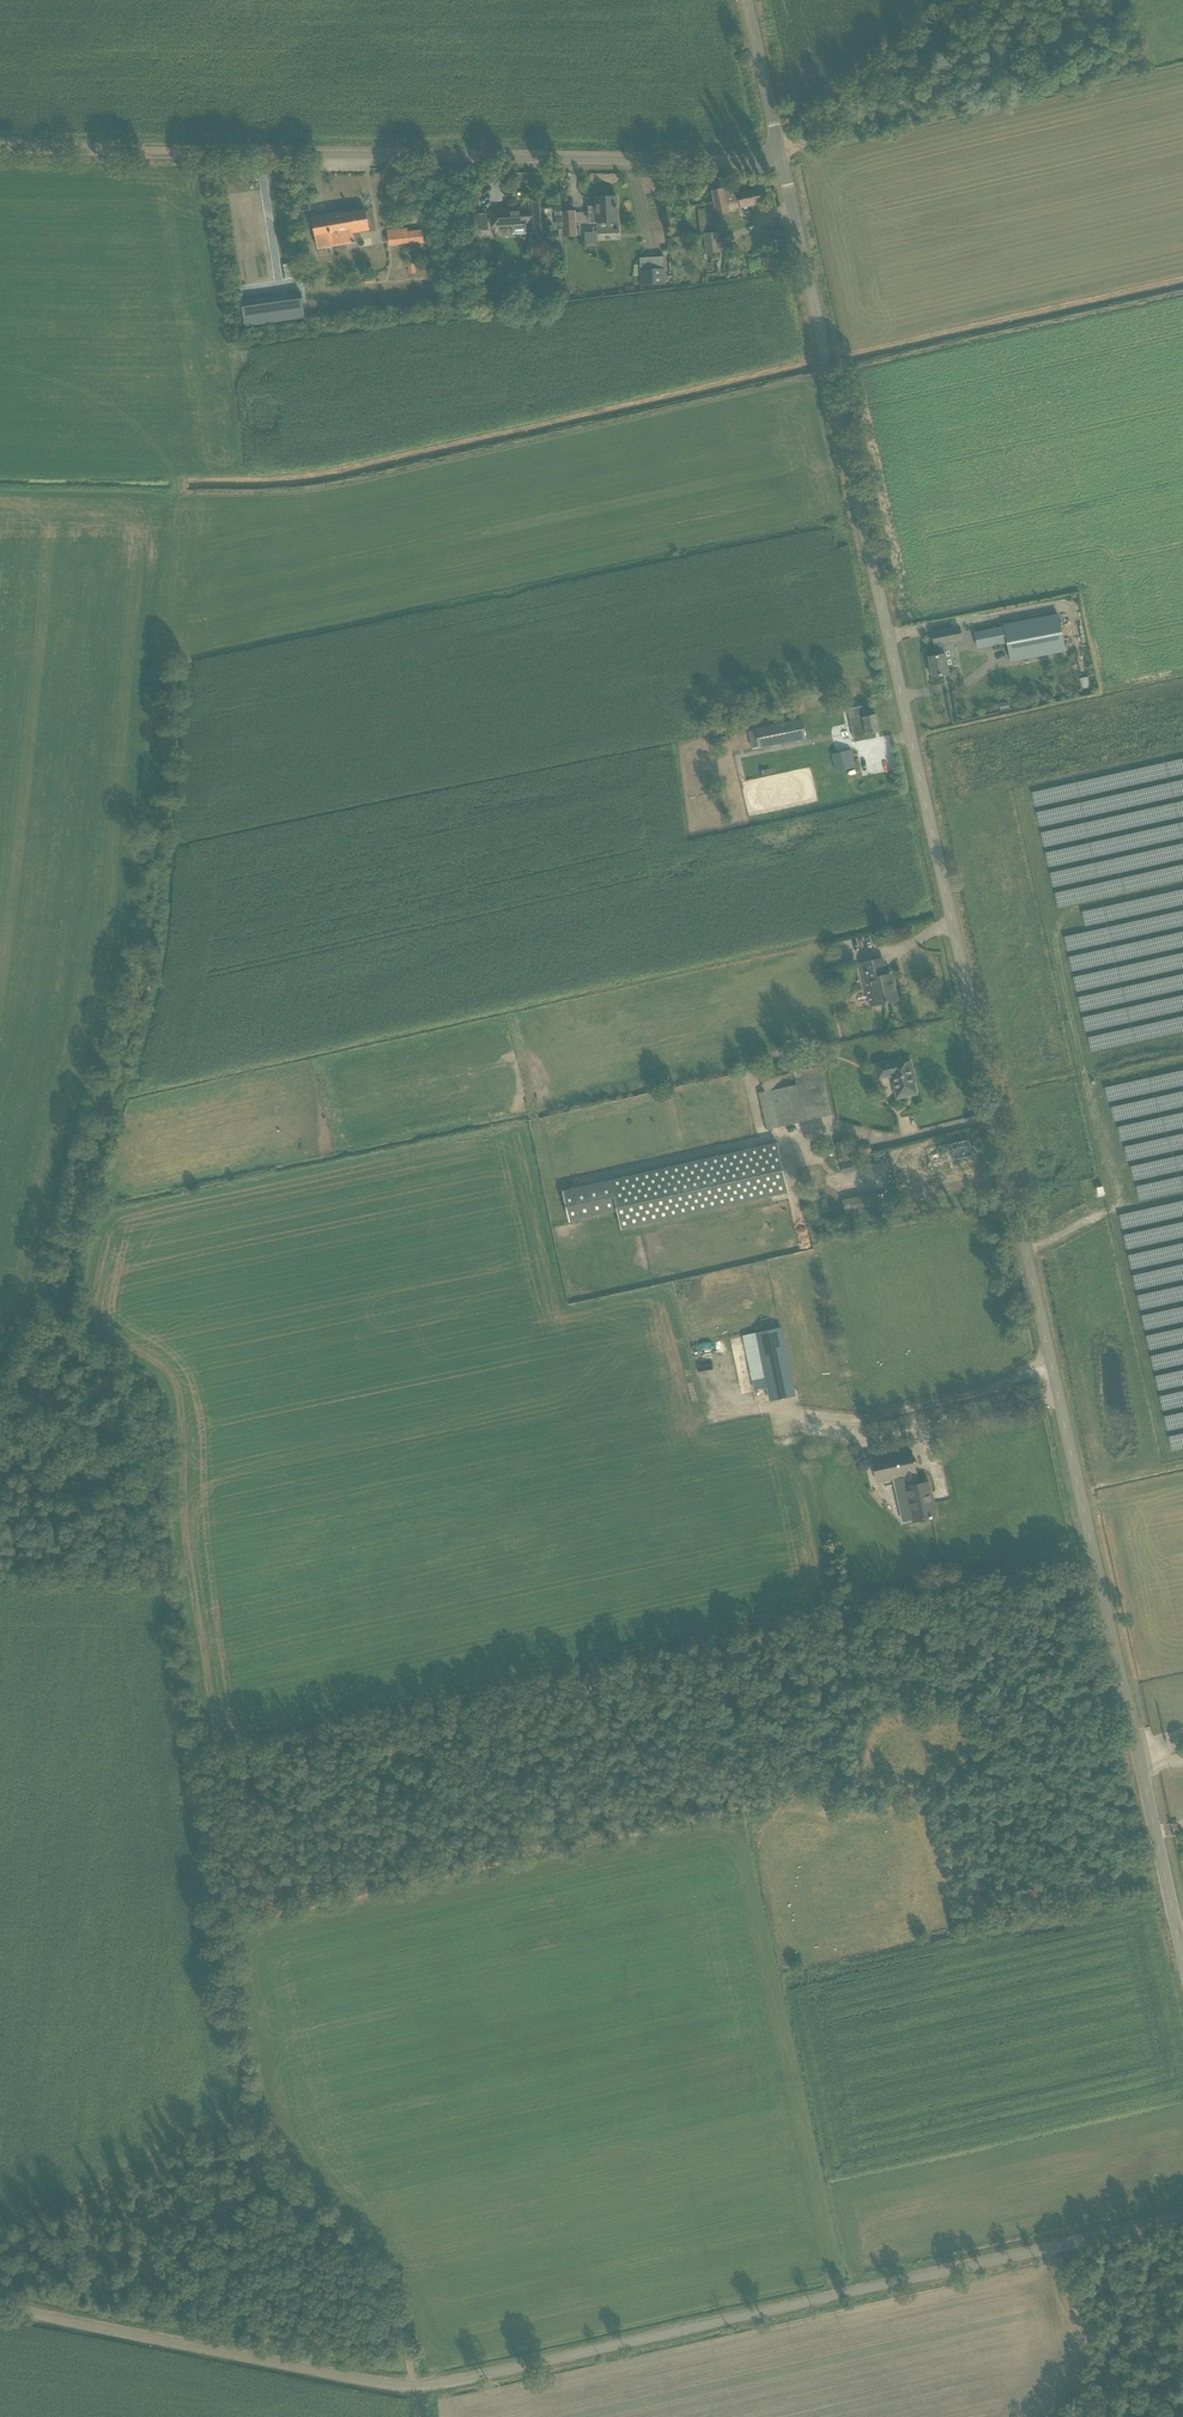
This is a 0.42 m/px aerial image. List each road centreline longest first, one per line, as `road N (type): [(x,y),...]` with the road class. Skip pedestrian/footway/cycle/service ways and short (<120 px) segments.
road 1 (unclassified): [(1182,1935),(781,158)]
road 2 (track): [(426,2416),(375,2271),(274,2163),(166,1618),(160,1382),(111,1338),(61,1324)]
road 3 (unclassified): [(0,2315),(390,2387),(456,2381),(1182,2220)]
road 4 (unclassified): [(781,158),(0,155)]
road 5 (track): [(781,158),(972,0)]
road 6 (unclassified): [(781,158),(745,0)]

